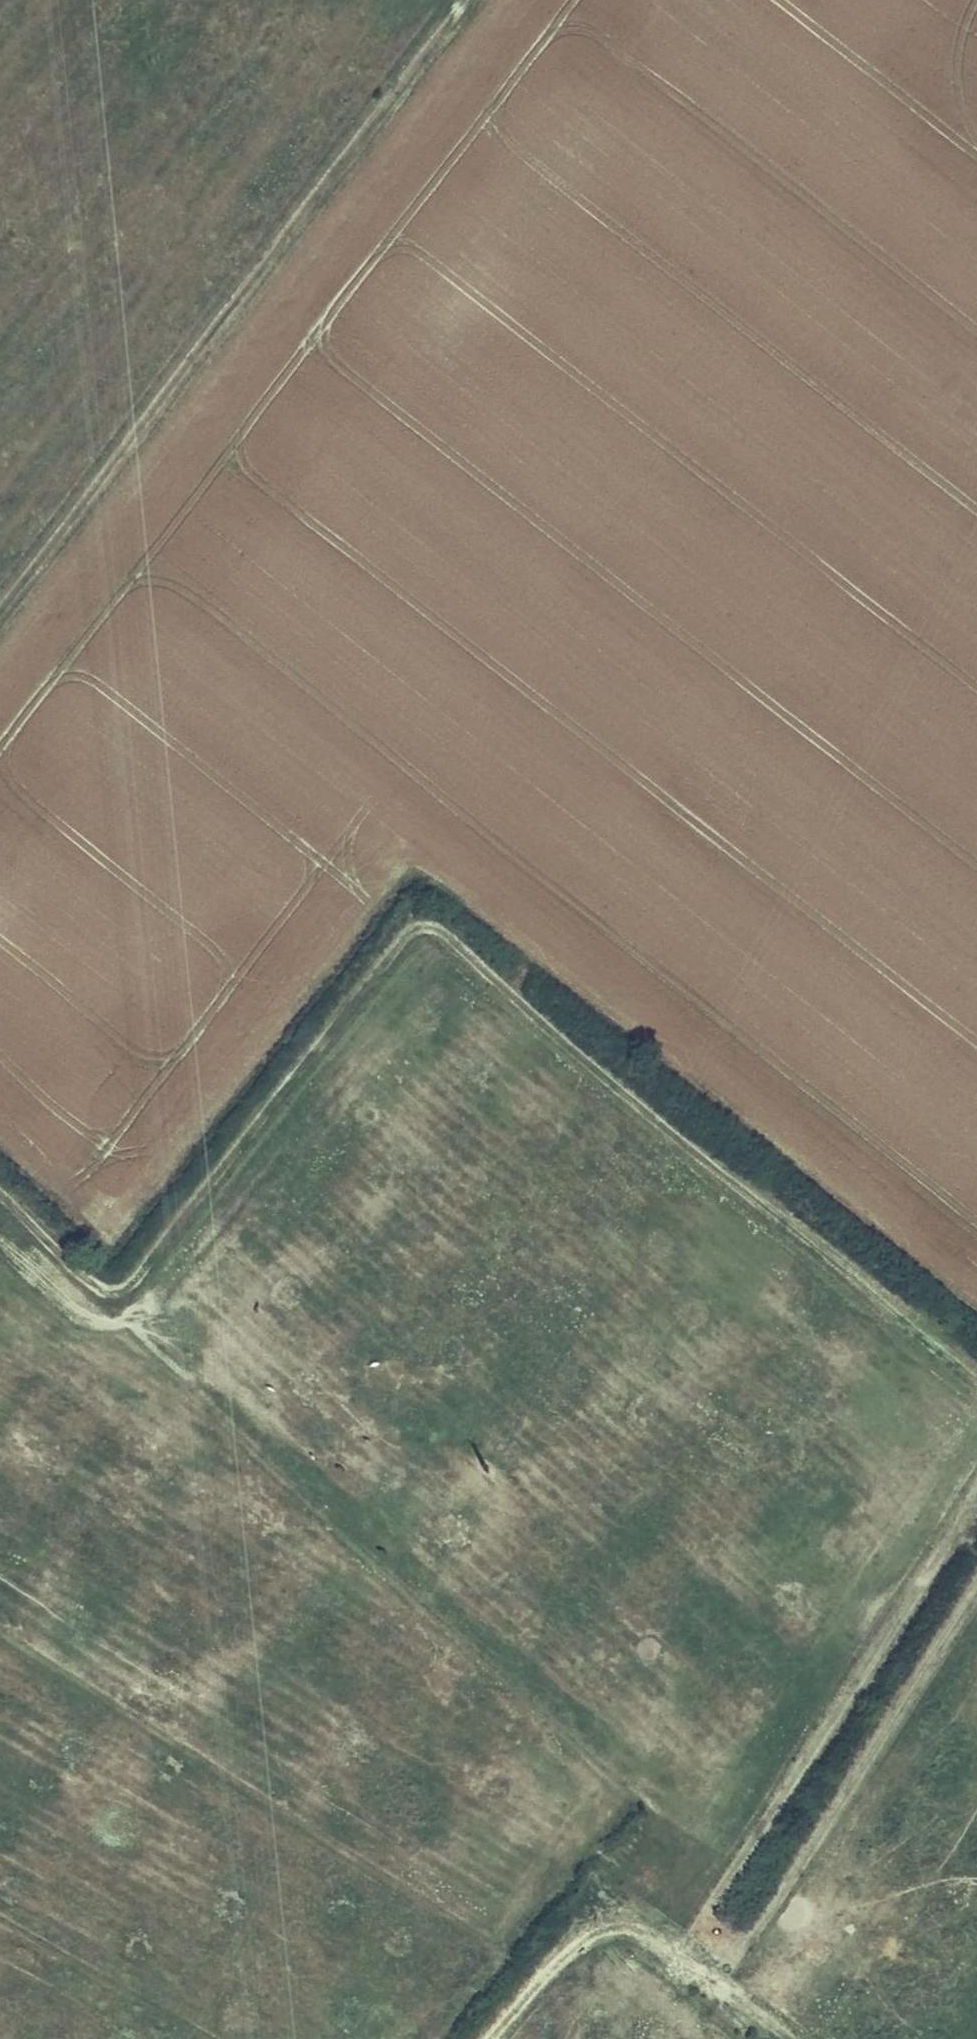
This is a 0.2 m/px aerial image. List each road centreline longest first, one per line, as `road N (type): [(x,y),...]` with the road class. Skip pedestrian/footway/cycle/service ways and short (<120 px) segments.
road 1 (track): [(0,617),(480,0)]
road 2 (track): [(490,2038),(575,1941),(608,1925),(645,1934),(749,2013)]

